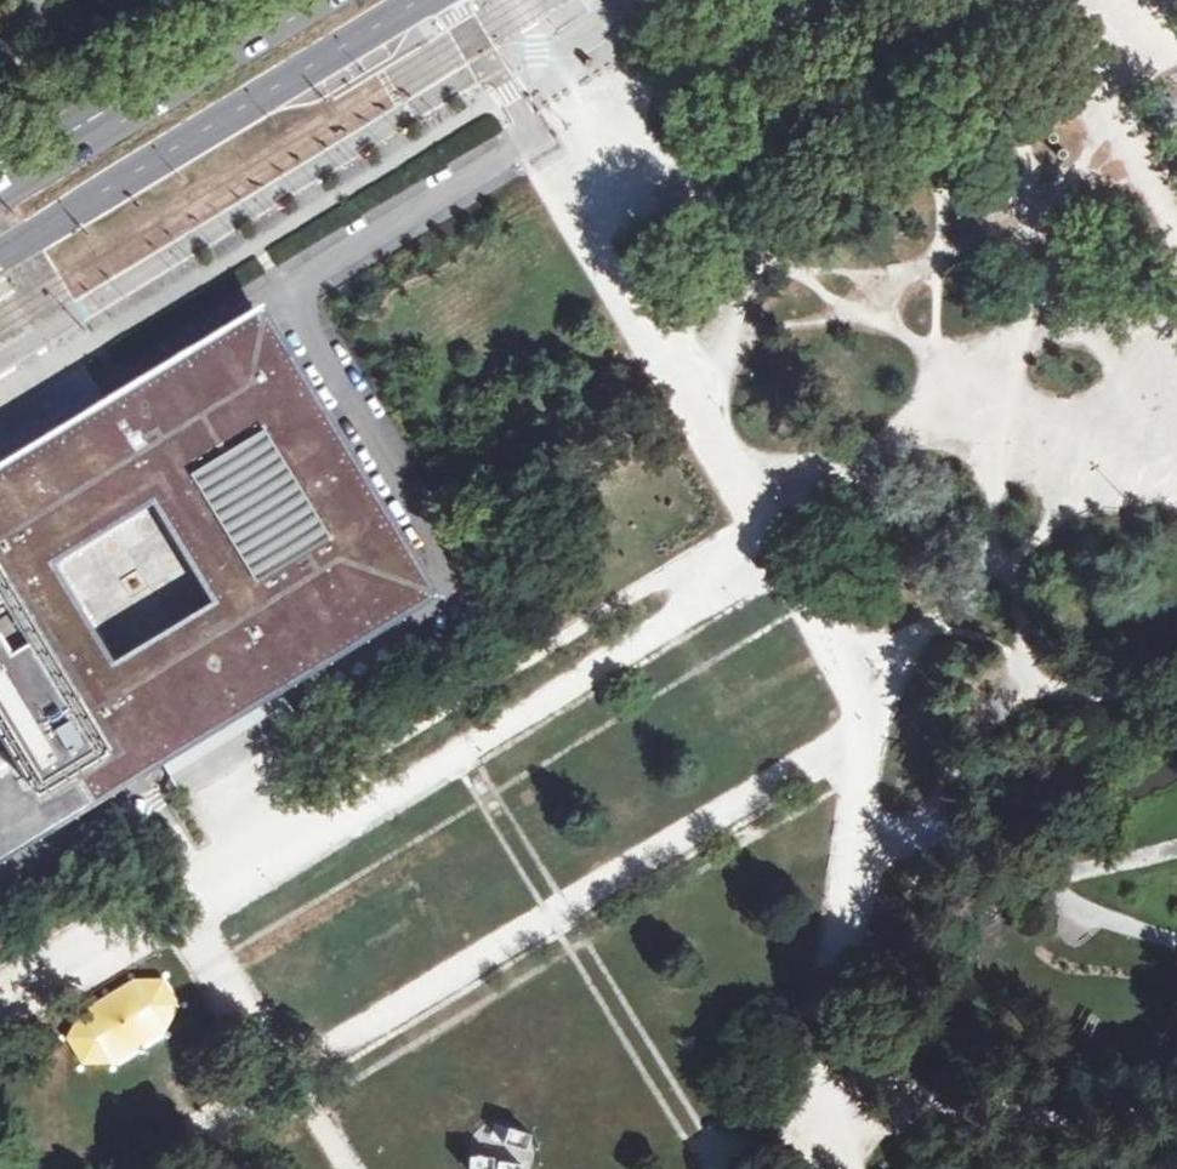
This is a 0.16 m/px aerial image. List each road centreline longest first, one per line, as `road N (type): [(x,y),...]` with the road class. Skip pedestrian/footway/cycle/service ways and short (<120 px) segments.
road 1 (primary): [(0,251),(416,0)]
road 2 (primary): [(295,0),(0,181)]

